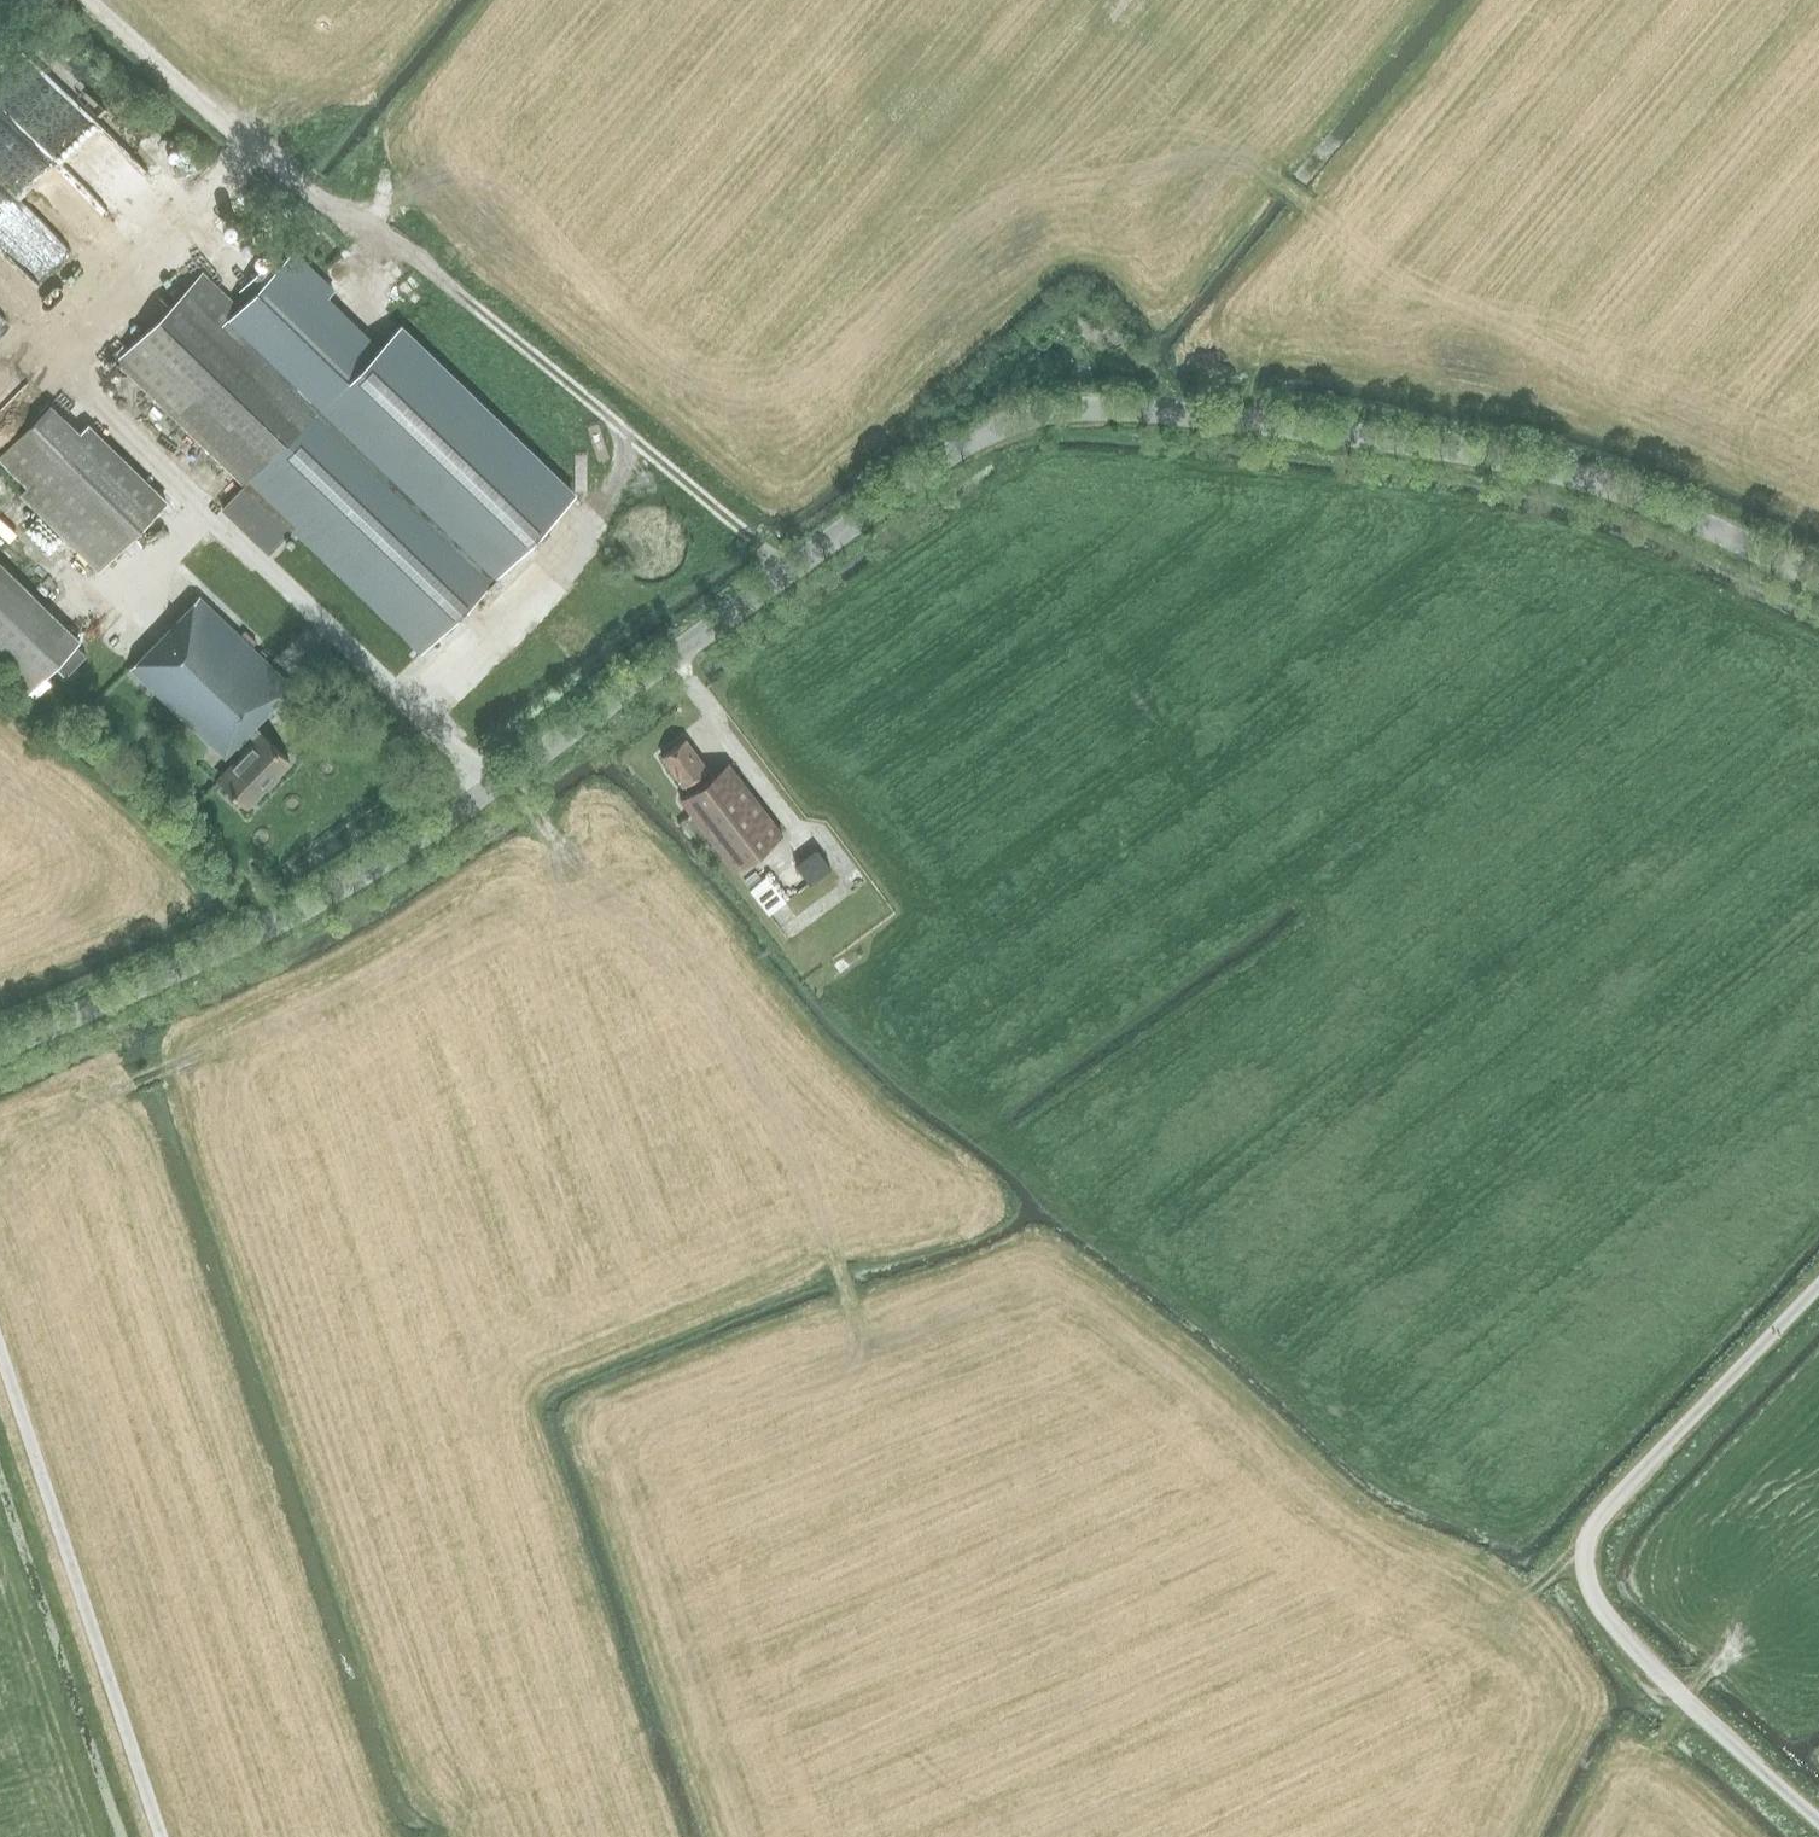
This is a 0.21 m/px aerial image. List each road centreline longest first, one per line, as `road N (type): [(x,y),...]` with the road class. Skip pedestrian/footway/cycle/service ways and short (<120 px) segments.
road 1 (tertiary): [(0,1053),(295,922),(422,852),(953,456),(1057,421),(1185,414),(1455,446),(1620,500),(1818,586)]
road 2 (residential): [(1818,1822),(1600,1616),(1585,1577),(1587,1540),(1603,1513),(1818,1284)]
road 3 (track): [(0,1348),(162,1836)]

